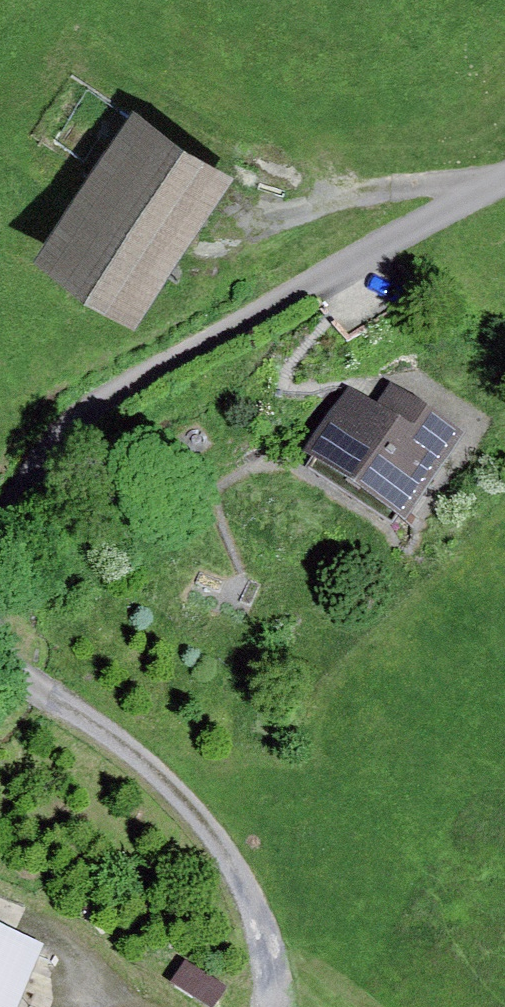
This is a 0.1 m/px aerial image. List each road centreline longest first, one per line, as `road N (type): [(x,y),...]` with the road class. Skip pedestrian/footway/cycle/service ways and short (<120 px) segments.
road 1 (track): [(504,178),(81,415),(0,507)]
road 2 (track): [(269,1006),(274,985),(265,922),(208,822),(146,755),(0,660)]
road 3 (track): [(202,233),(368,188),(492,185)]
road 4 (track): [(0,905),(48,931),(116,1006)]

